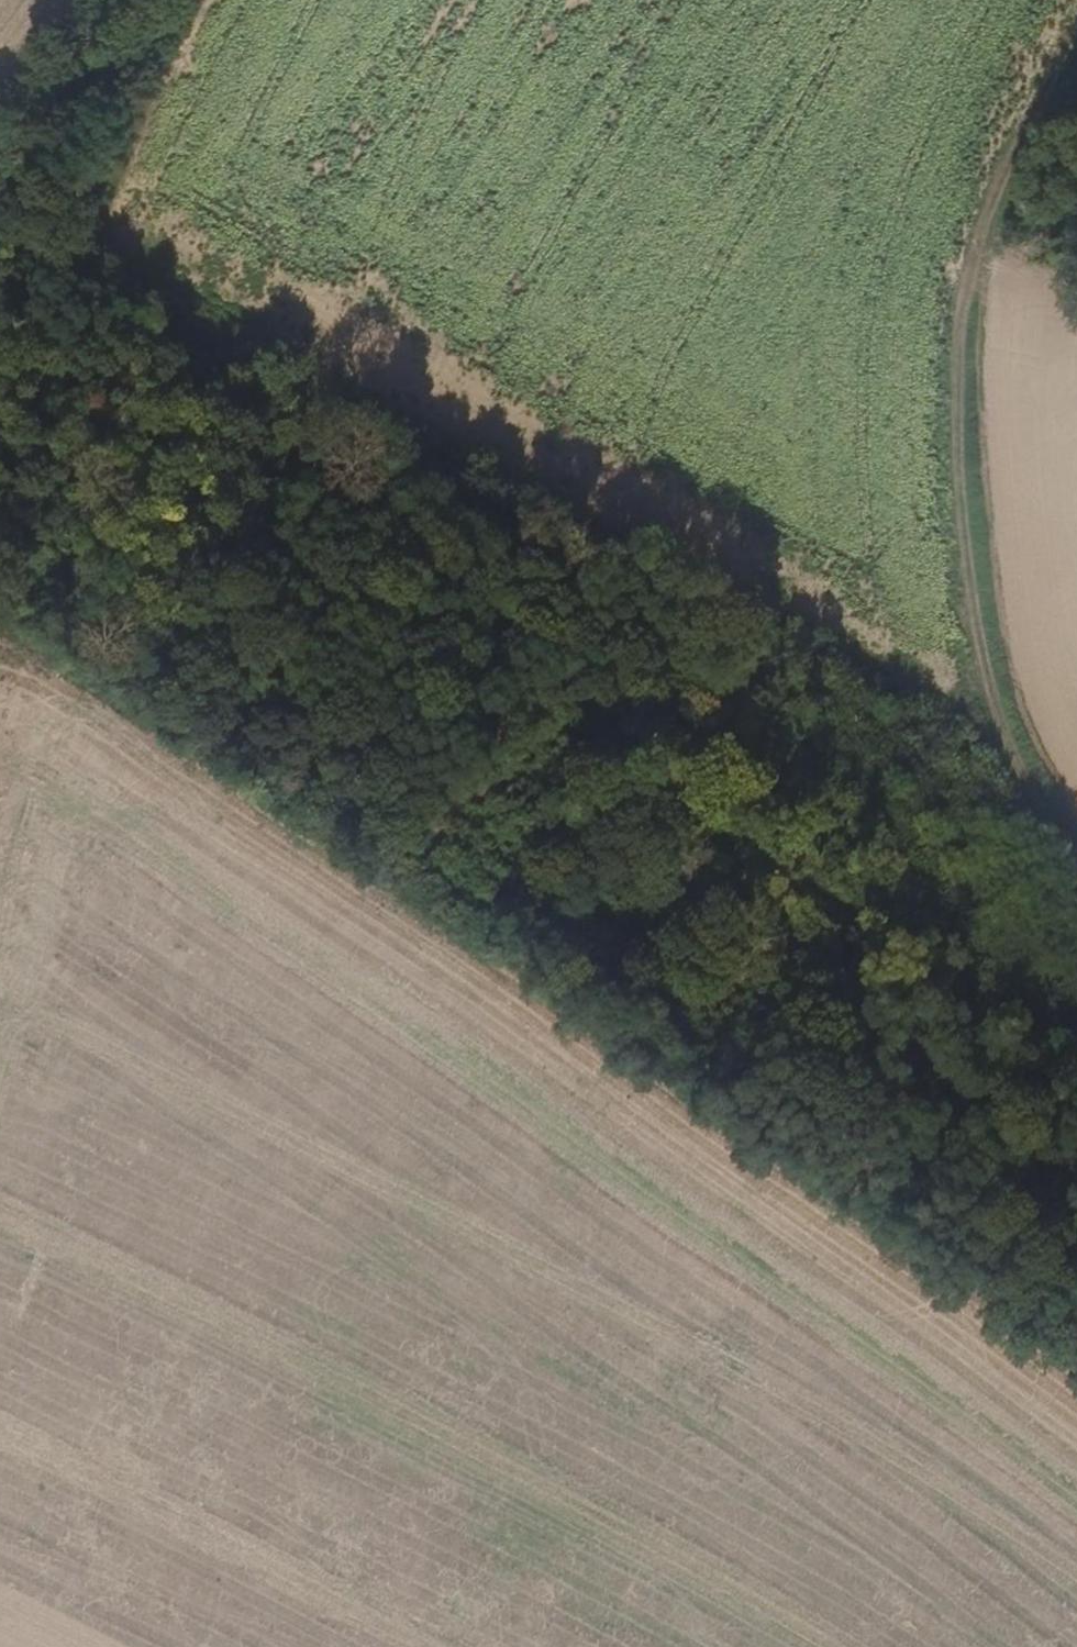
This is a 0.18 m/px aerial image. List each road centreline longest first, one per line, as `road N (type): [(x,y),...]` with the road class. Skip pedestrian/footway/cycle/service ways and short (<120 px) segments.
road 1 (track): [(1076,849),(1045,807),(958,566),(949,388),(978,231),(1076,32)]

